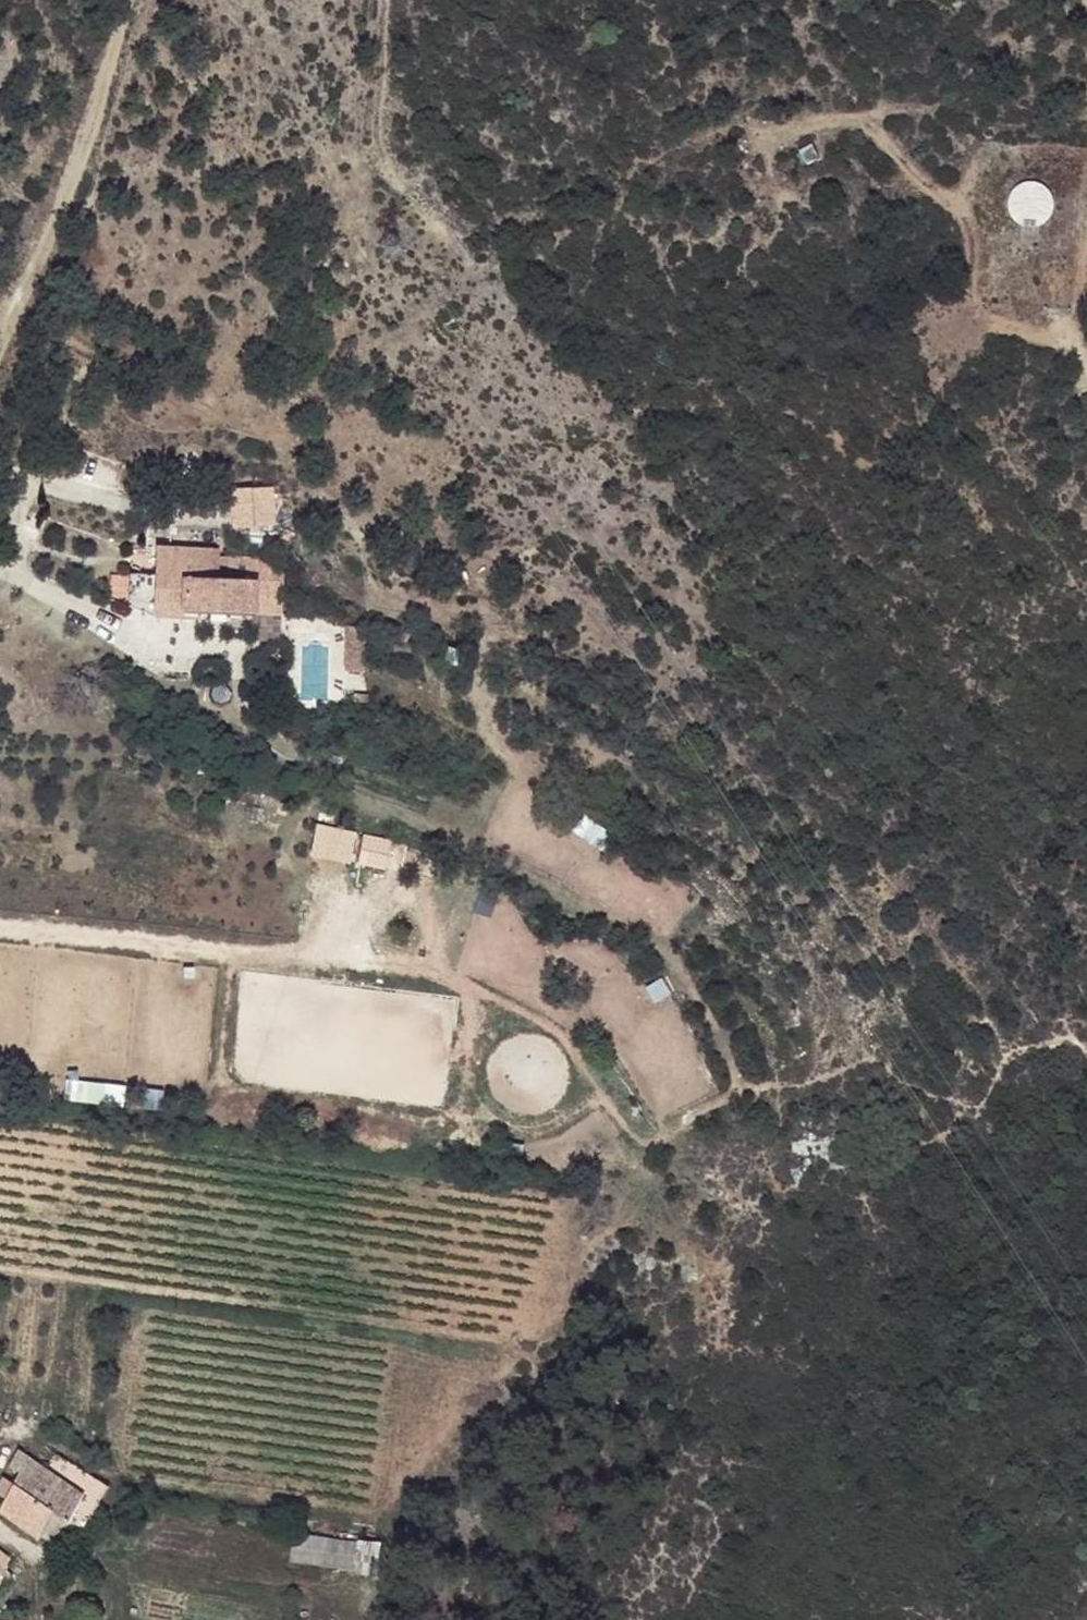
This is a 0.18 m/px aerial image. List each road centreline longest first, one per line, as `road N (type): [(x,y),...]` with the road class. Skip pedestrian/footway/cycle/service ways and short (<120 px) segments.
road 1 (track): [(0,322),(120,0)]

